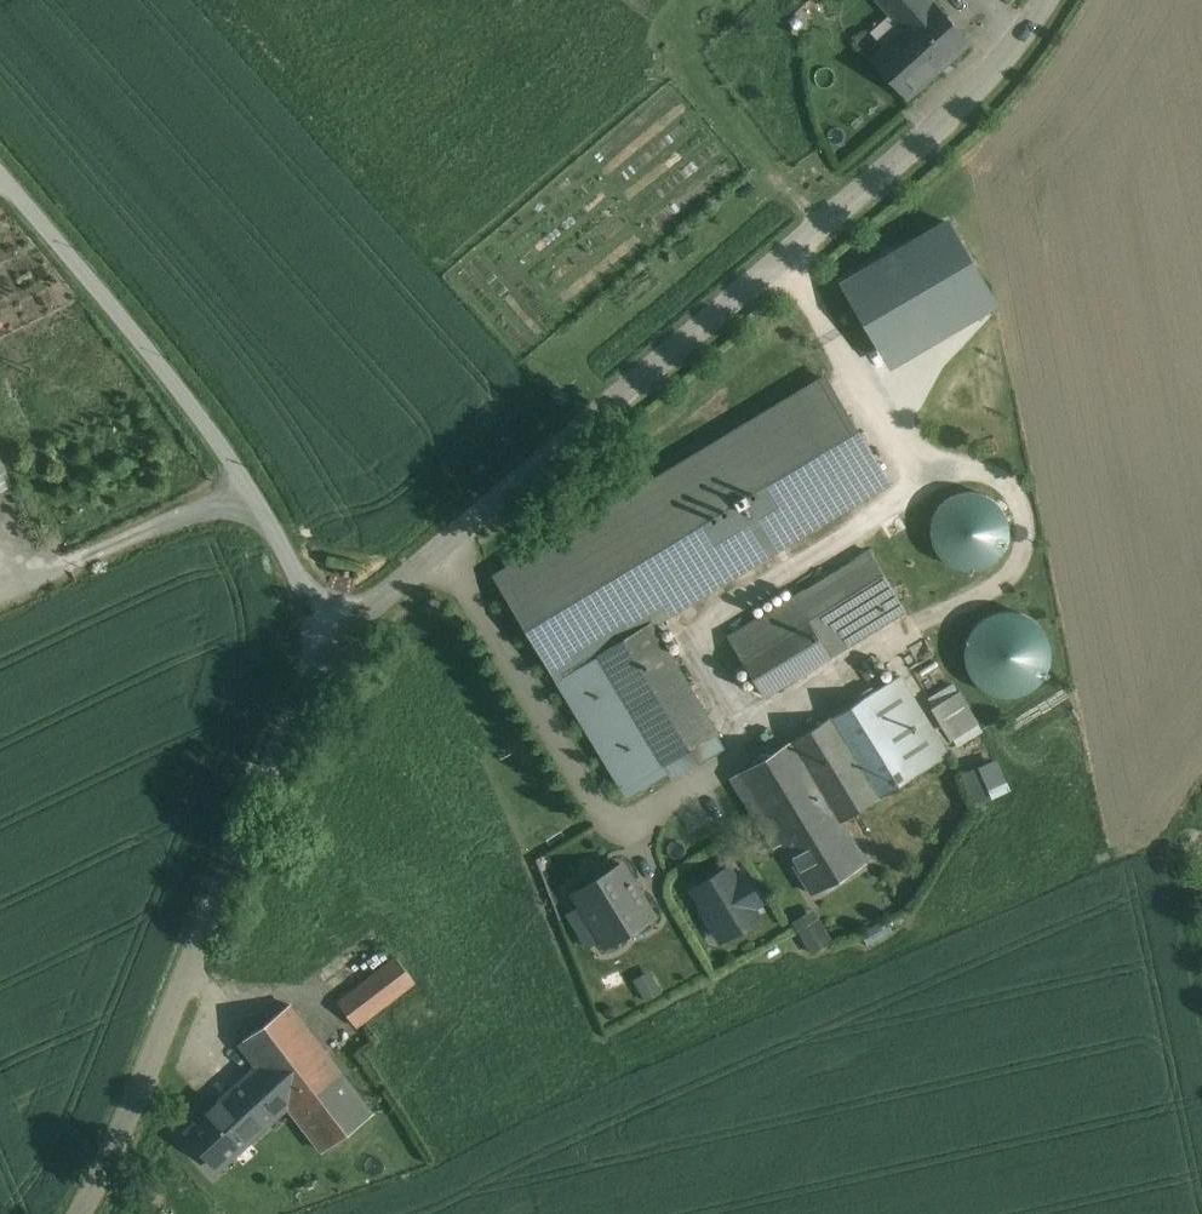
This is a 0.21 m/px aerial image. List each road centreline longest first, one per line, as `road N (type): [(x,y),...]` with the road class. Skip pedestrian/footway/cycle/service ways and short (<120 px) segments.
road 1 (unclassified): [(333,636),(791,257),(980,85),(1046,0)]
road 2 (unclassified): [(80,1213),(238,846),(288,706),(333,636)]
road 3 (track): [(791,257),(898,462),(896,489),(877,512),(704,619),(704,645),(751,743)]
road 4 (residential): [(333,636),(181,381),(0,172)]
road 5 (track): [(252,500),(187,510),(0,598)]

